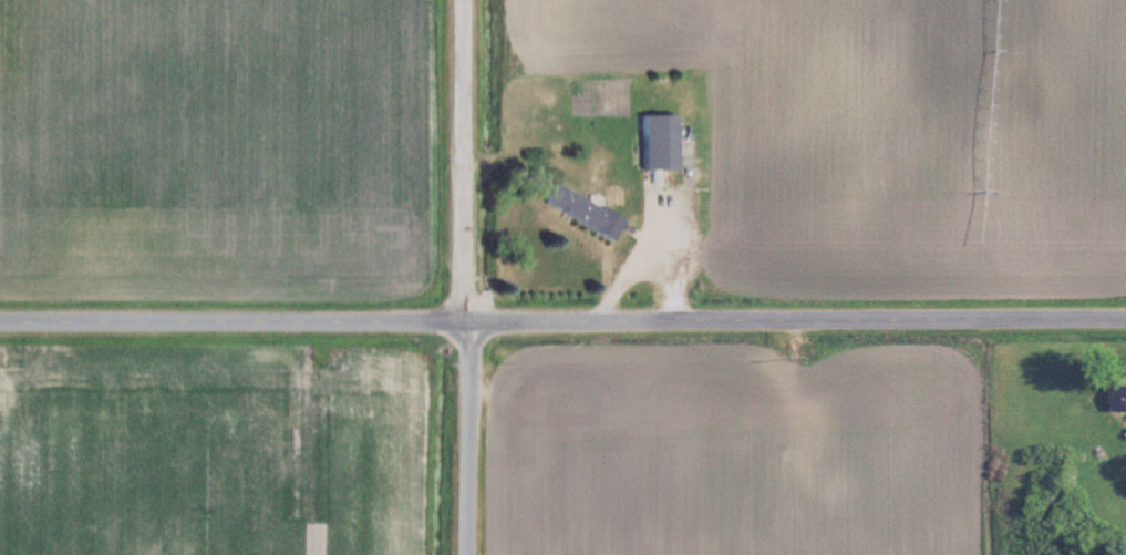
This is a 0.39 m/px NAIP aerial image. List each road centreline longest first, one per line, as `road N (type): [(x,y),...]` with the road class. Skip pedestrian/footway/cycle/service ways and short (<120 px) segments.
road 1 (residential): [(1125,318),(0,320)]
road 2 (residential): [(469,554),(464,0)]

